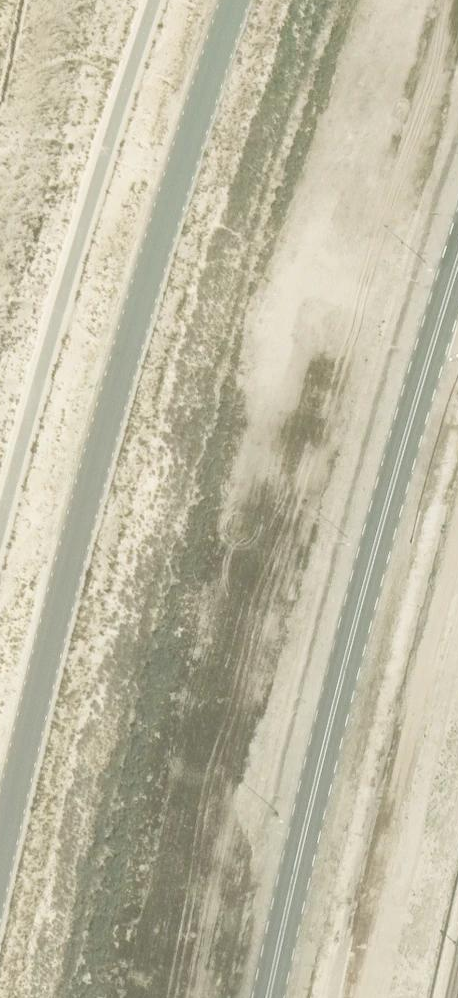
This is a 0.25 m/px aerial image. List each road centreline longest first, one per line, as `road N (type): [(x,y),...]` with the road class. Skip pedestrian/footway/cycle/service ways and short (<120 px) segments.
road 1 (unclassified): [(236,0),(131,337),(0,872)]
road 2 (secondary): [(457,257),(384,512),(268,997)]

